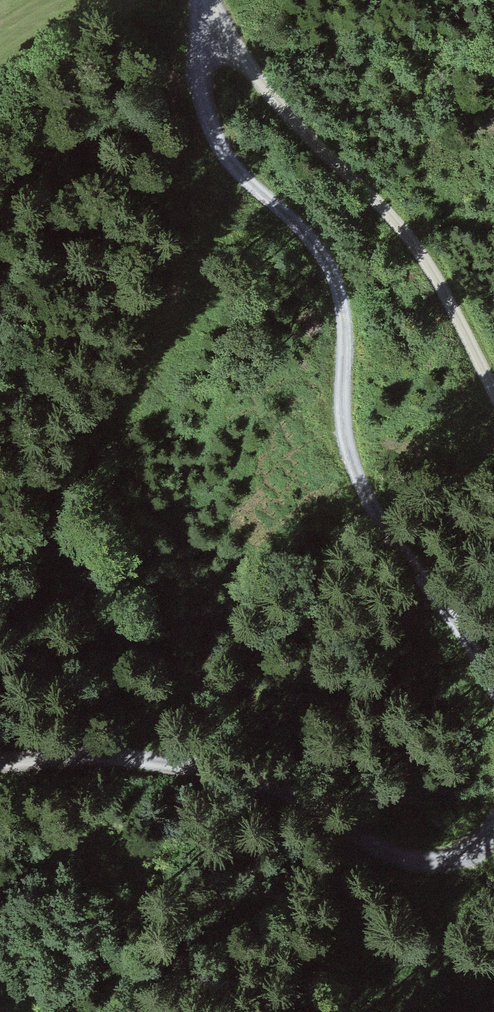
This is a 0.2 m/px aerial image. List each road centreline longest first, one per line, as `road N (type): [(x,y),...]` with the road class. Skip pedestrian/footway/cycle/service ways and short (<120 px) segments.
road 1 (track): [(206,14),(201,64),(214,141),(240,188),(334,265),(364,483),(473,641),(493,702)]
road 2 (track): [(493,813),(488,833),(441,855),(384,844),(254,783),(176,762),(82,751),(0,762)]
road 3 (track): [(202,0),(238,57),(321,153),(403,227),(449,300),(493,397)]

